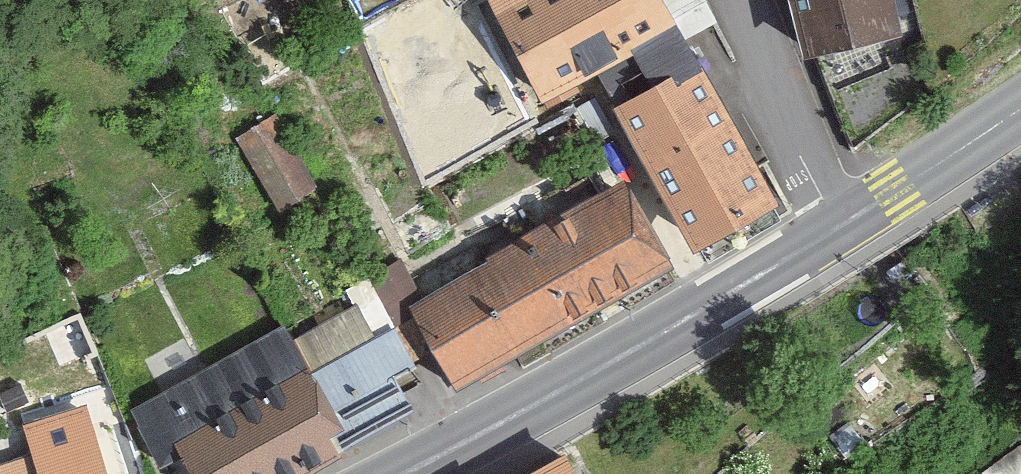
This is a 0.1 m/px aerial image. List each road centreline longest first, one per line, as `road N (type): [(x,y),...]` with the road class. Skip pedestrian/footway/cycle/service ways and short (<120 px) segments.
road 1 (secondary): [(837,230),(399,473)]
road 2 (residential): [(742,0),(776,113),(837,230)]
road 3 (secondary): [(1020,107),(837,230)]

